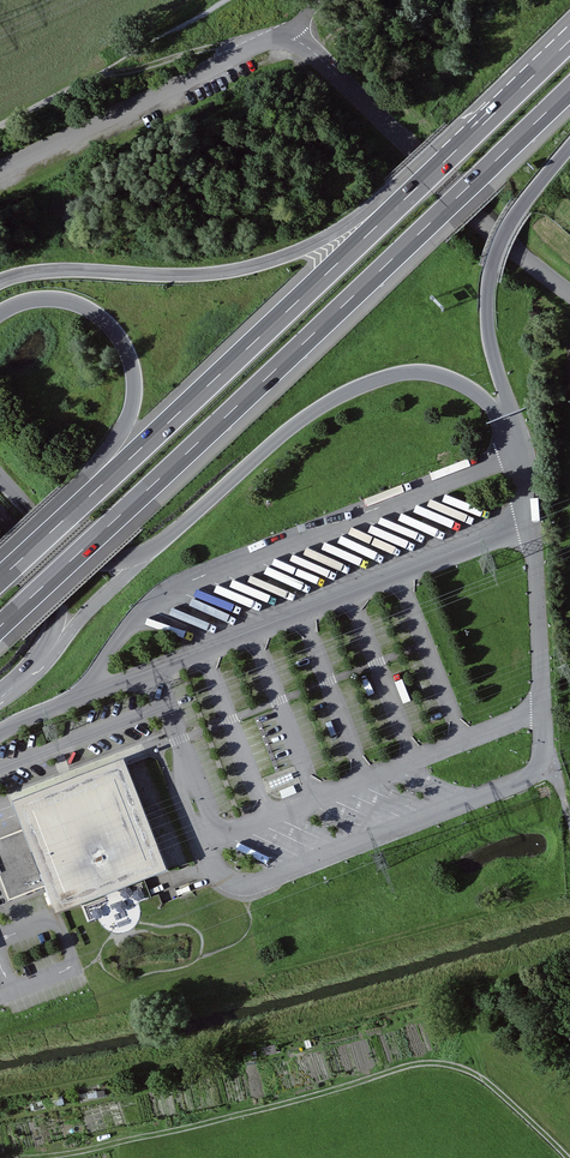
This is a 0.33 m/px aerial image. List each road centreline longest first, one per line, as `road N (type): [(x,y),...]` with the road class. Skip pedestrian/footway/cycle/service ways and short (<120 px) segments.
road 1 (motorway): [(0,628),(569,91)]
road 2 (track): [(51,1157),(280,1109),(440,1062),(477,1070),(569,1154)]
road 3 (motorway): [(427,181),(78,511)]
road 4 (motorway): [(427,181),(330,238),(248,268),(178,274),(54,268),(0,283)]
road 5 (unclassified): [(514,425),(459,380),(415,372),(377,379),(315,412),(149,556)]
road 6 (residential): [(298,41),(569,291)]
road 7 (motorway): [(0,314),(29,300),(92,308),(136,363),(134,413),(78,511)]
road 8 (unclassified): [(0,167),(259,42),(298,41)]
road 9 (motorway): [(514,425),(493,320),(497,258),(513,222),(569,150)]
road 10 (motorway): [(569,42),(427,181)]
road 11 (motorway): [(149,556),(112,558),(76,544),(0,473)]
road 12 (motorway): [(0,509),(48,573),(56,611),(43,658)]
road 13 (unclassified): [(149,556),(43,658)]
road 14 (track): [(238,52),(222,45),(107,73)]

